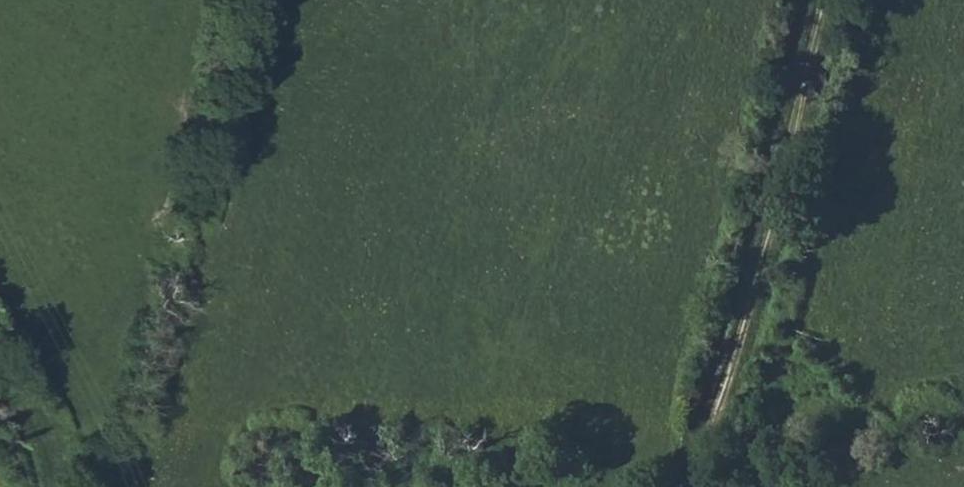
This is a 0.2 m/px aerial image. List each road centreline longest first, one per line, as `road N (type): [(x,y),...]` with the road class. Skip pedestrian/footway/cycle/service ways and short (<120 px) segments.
road 1 (track): [(687,486),(727,377),(830,0)]
road 2 (track): [(50,486),(46,450),(0,380)]

